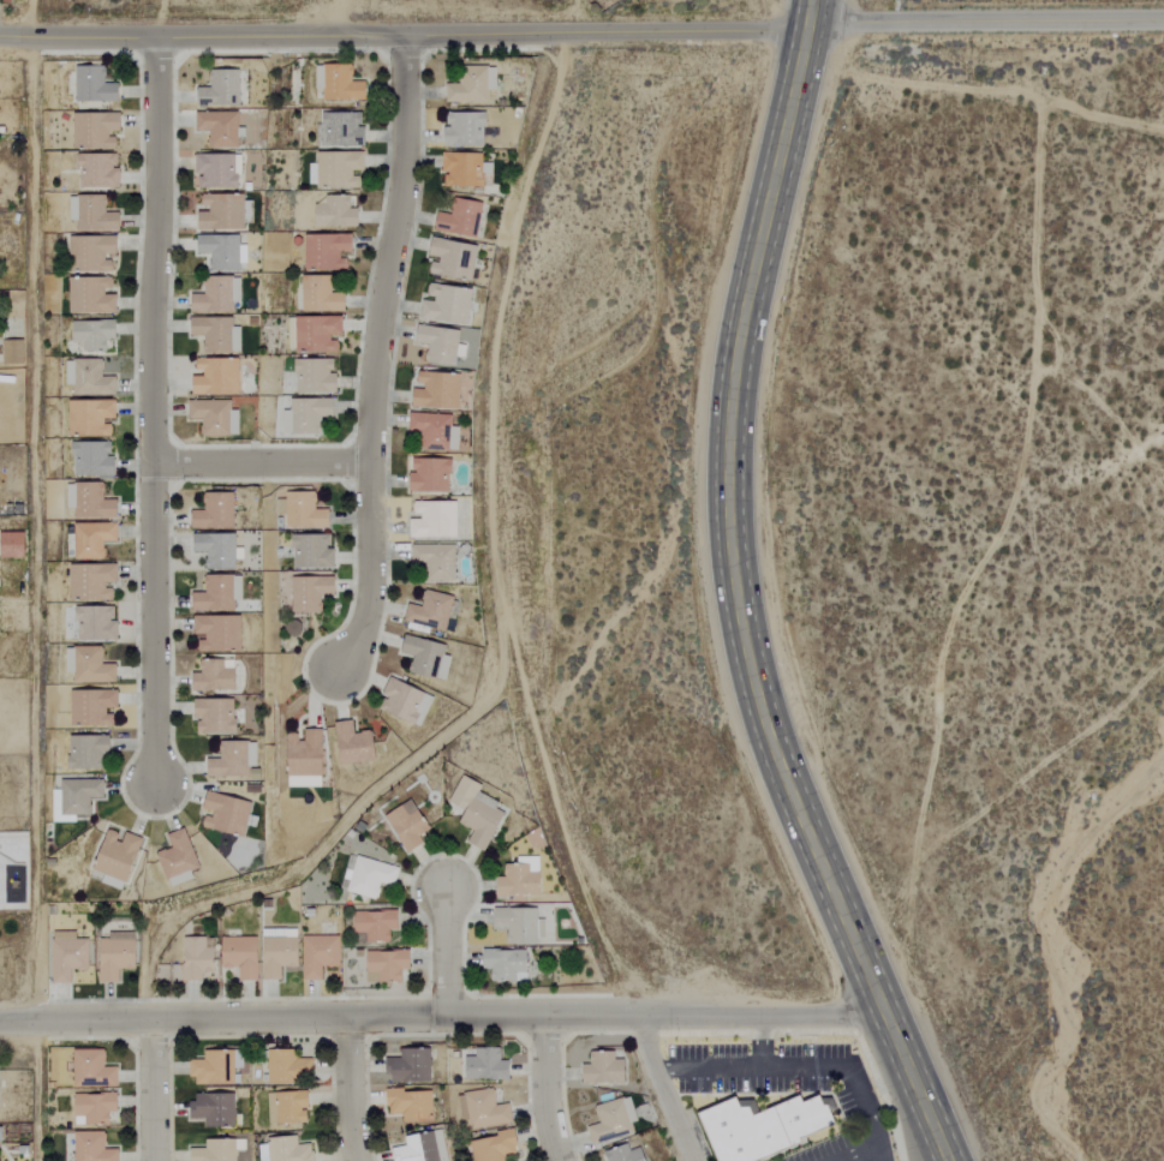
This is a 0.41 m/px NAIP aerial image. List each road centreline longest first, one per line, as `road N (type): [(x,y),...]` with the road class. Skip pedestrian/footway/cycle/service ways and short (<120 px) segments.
road 1 (secondary): [(944,1160),(775,759),(735,605),(724,471),(736,336),(809,0)]
road 2 (residential): [(0,1026),(883,1015)]
road 3 (track): [(858,953),(911,863),(953,610),(1016,491),(1034,372),(1041,106)]
road 4 (residential): [(153,785),(156,40)]
road 5 (residential): [(805,31),(156,40)]
road 6 (residential): [(335,671),(369,592),(368,462),(401,182),(405,36)]
road 7 (residential): [(806,22),(1163,24)]
road 8 (residential): [(153,467),(368,462)]
road 9 (residential): [(0,35),(156,40)]
road 10 (residential): [(544,1022),(543,1088),(560,1160)]
road 11 (residential): [(150,1023),(153,1160)]
road 12 (residential): [(447,1023),(444,886)]
road 13 (residential): [(347,1024),(353,1160)]

